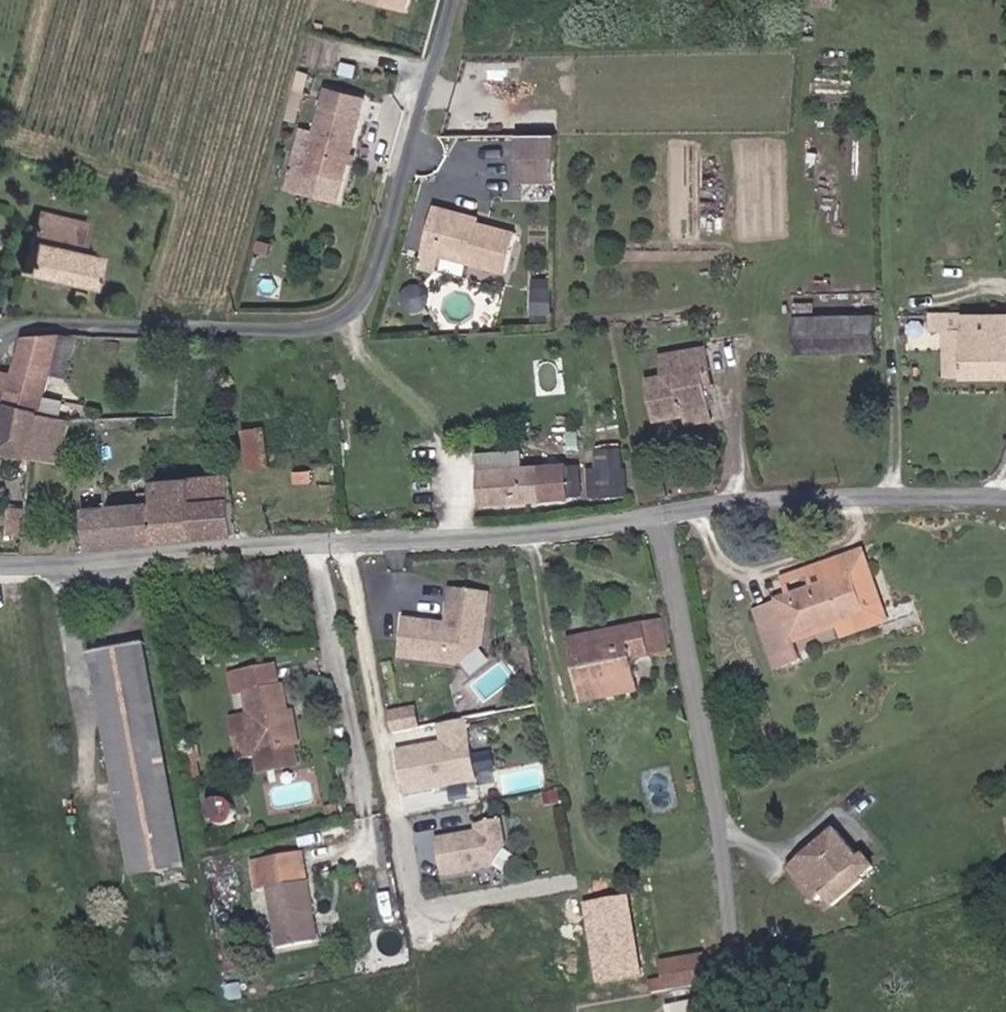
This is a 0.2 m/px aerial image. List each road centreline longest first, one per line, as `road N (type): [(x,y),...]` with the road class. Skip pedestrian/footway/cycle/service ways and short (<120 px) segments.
road 1 (unclassified): [(0,344),(27,325),(286,327),(327,323),(362,304),(394,230),(455,0)]
road 2 (residential): [(753,1011),(719,774),(664,514)]
road 3 (unclassified): [(318,544),(580,529),(664,514)]
road 4 (unclassified): [(664,514),(844,494),(1005,497)]
road 5 (residential): [(342,843),(372,819),(318,544)]
road 6 (unclassified): [(0,564),(318,544)]

